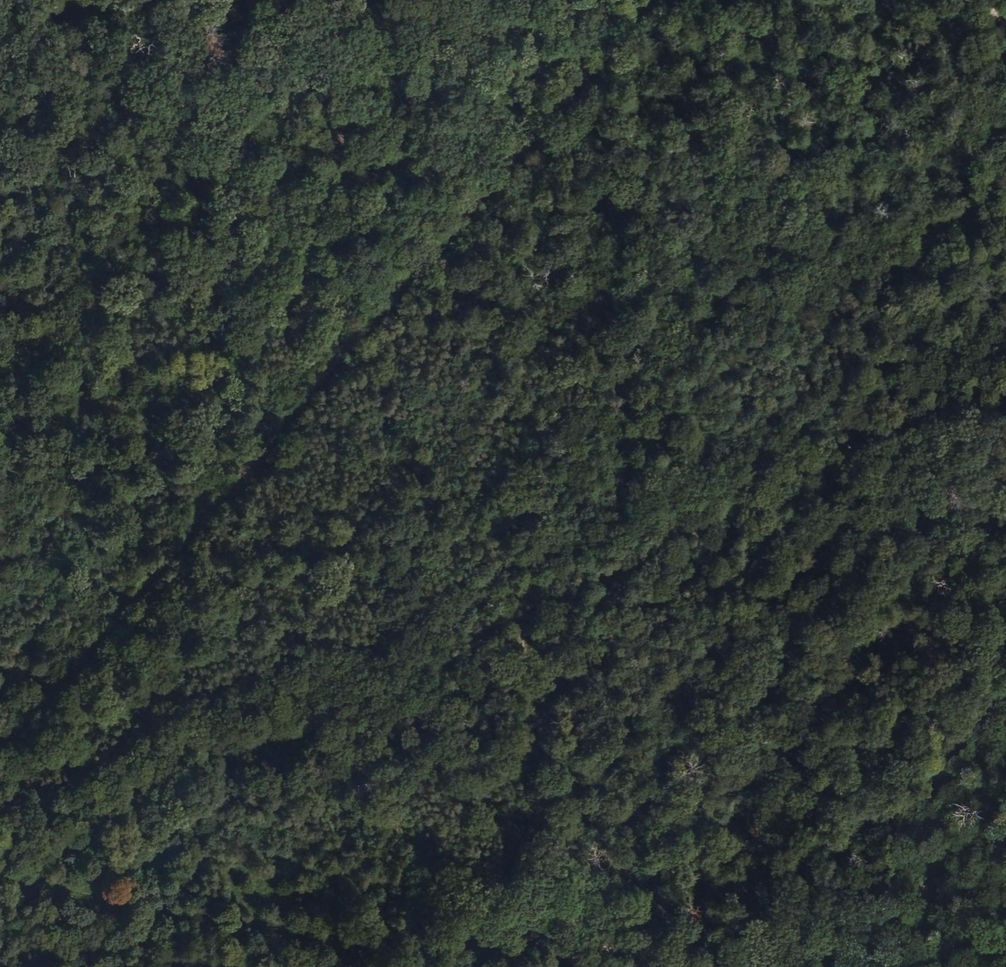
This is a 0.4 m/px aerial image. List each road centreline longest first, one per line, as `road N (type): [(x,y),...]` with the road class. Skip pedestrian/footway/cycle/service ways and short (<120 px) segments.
road 1 (track): [(643,0),(0,756)]
road 2 (track): [(704,966),(640,942),(345,940),(0,887)]
road 3 (track): [(1005,317),(898,357),(860,403),(820,763),(810,793),(736,857)]
road 4 (track): [(836,966),(736,857),(542,704),(516,595)]
road 5 (track): [(516,595),(505,404),(466,350),(422,256)]
road 6 (track): [(516,595),(467,591),(350,510),(277,515),(222,500)]
road 7 (track): [(640,942),(736,857)]

